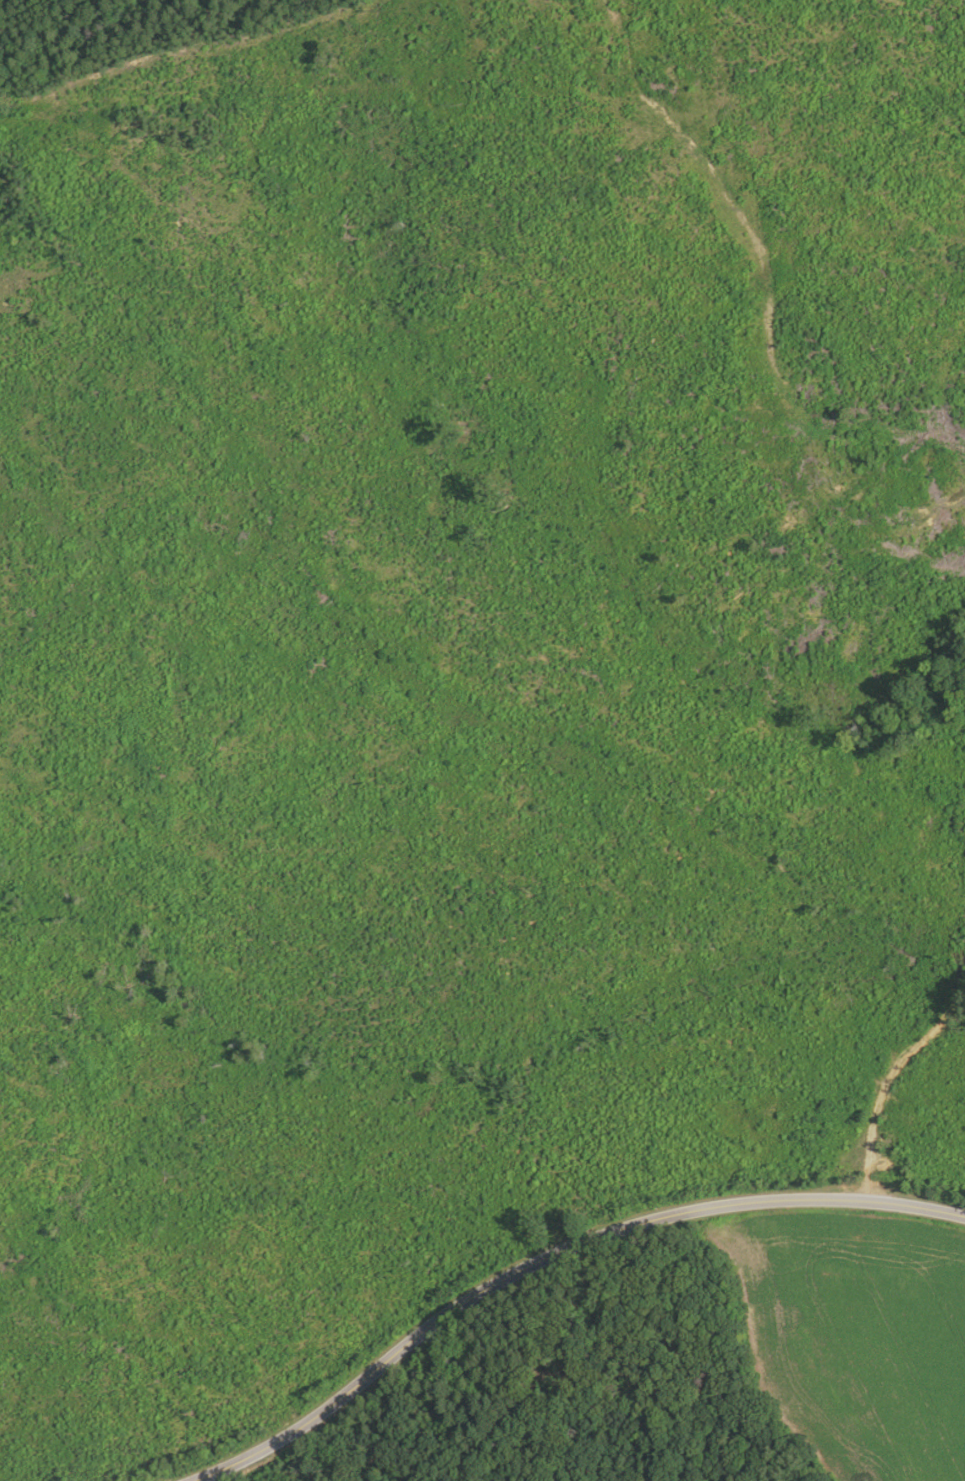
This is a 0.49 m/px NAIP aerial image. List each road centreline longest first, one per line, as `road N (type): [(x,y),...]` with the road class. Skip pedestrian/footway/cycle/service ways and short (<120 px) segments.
road 1 (tertiary): [(190,1480),(310,1420),(508,1276),(644,1223),(788,1200),(964,1215)]

